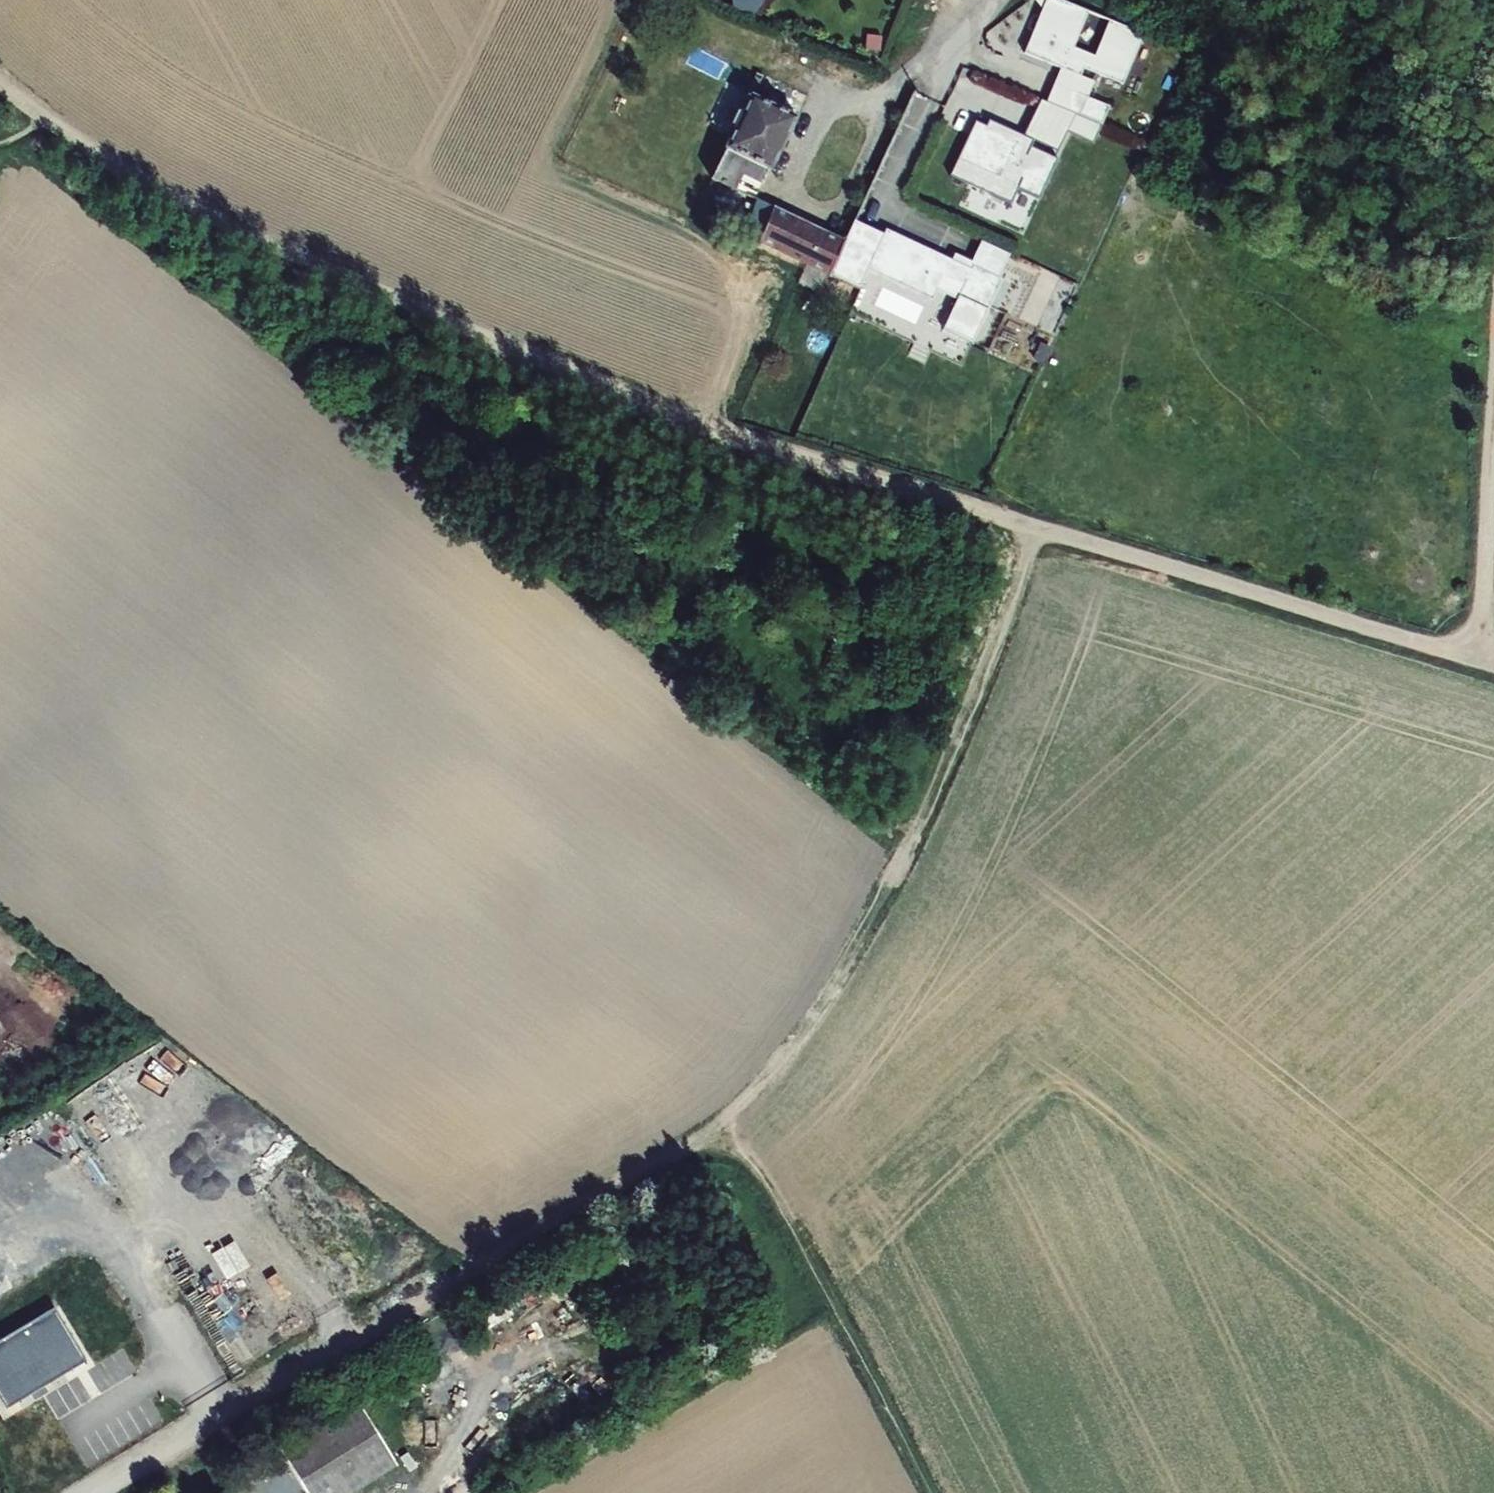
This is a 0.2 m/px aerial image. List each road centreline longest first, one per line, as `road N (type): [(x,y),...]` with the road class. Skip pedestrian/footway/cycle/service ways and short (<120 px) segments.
road 1 (track): [(1493,667),(724,437),(231,227),(0,86)]
road 2 (track): [(723,1120),(822,1010),(877,923),(1045,534)]
road 3 (track): [(723,1120),(930,1492)]
road 4 (track): [(1493,385),(1481,664)]

